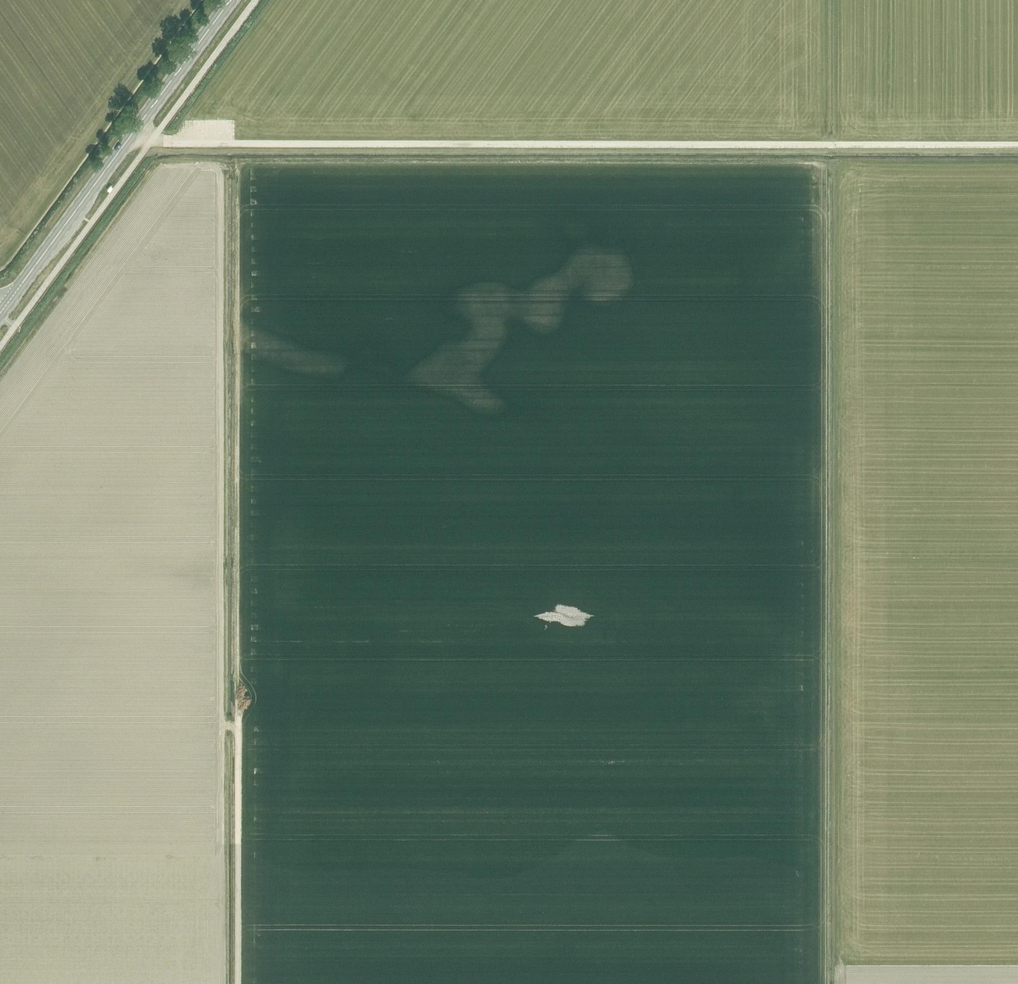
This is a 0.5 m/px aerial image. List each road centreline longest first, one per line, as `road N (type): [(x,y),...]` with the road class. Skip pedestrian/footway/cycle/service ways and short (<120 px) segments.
road 1 (secondary): [(4,307),(231,0)]

